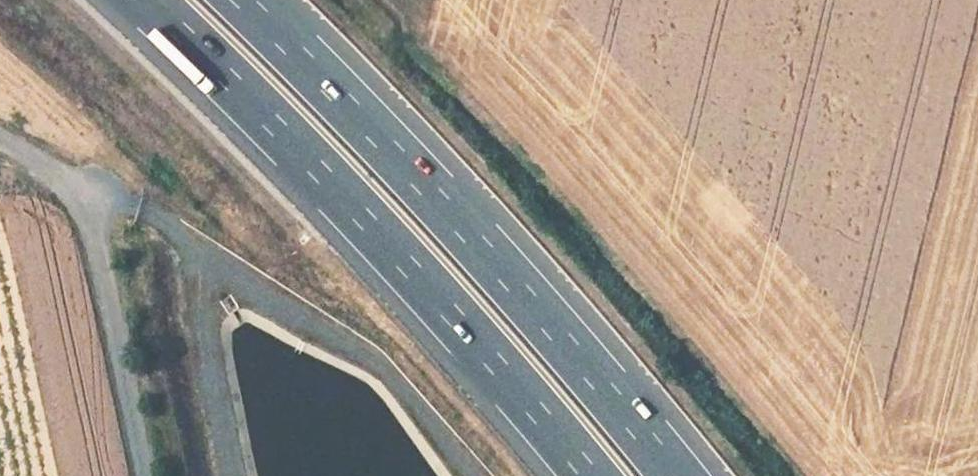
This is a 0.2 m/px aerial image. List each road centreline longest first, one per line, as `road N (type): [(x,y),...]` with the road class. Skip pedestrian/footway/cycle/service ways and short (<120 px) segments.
road 1 (motorway): [(146,0),(373,225),(590,475)]
road 2 (motorway): [(678,475),(429,190),(240,0)]
road 3 (unclassified): [(0,142),(50,173),(80,210),(104,284),(145,475)]

